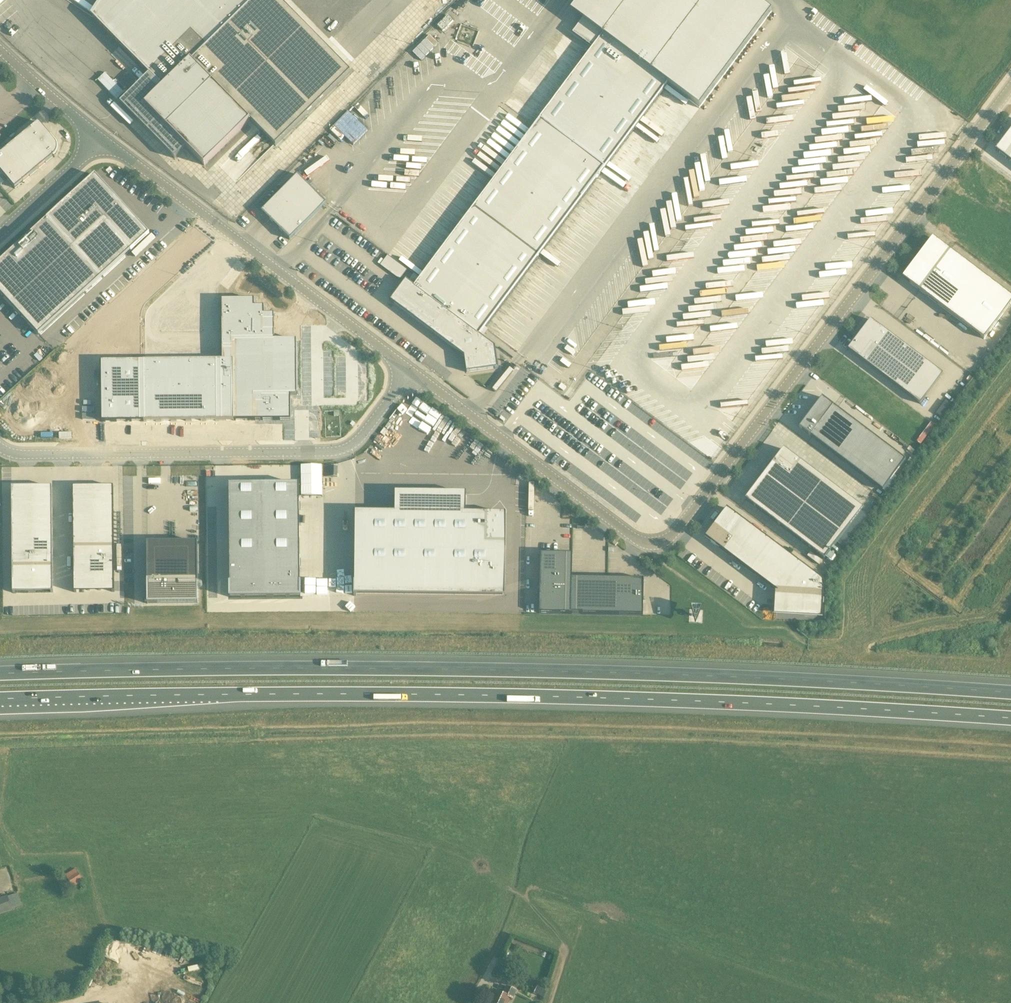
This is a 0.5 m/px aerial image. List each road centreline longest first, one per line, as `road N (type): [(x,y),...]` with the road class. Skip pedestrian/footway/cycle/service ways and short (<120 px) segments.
road 1 (motorway): [(1010,696),(295,665),(0,674)]
road 2 (motorway): [(0,700),(401,694),(1010,718)]
road 3 (unclassified): [(1010,88),(664,542),(639,540),(410,370)]
road 4 (unclassified): [(0,447),(21,455),(333,451),(361,437),(410,370)]
road 5 (track): [(656,544),(659,560),(744,625),(787,629),(808,644),(838,646),(989,616),(1010,591)]
road 6 (unclassified): [(410,370),(101,137)]
road 7 (track): [(869,636),(884,555),(1010,375)]
road 8 (unclassified): [(101,137),(0,232)]
road 9 (unclassified): [(101,137),(0,51)]
road 10 (track): [(550,1002),(564,951),(523,893)]

